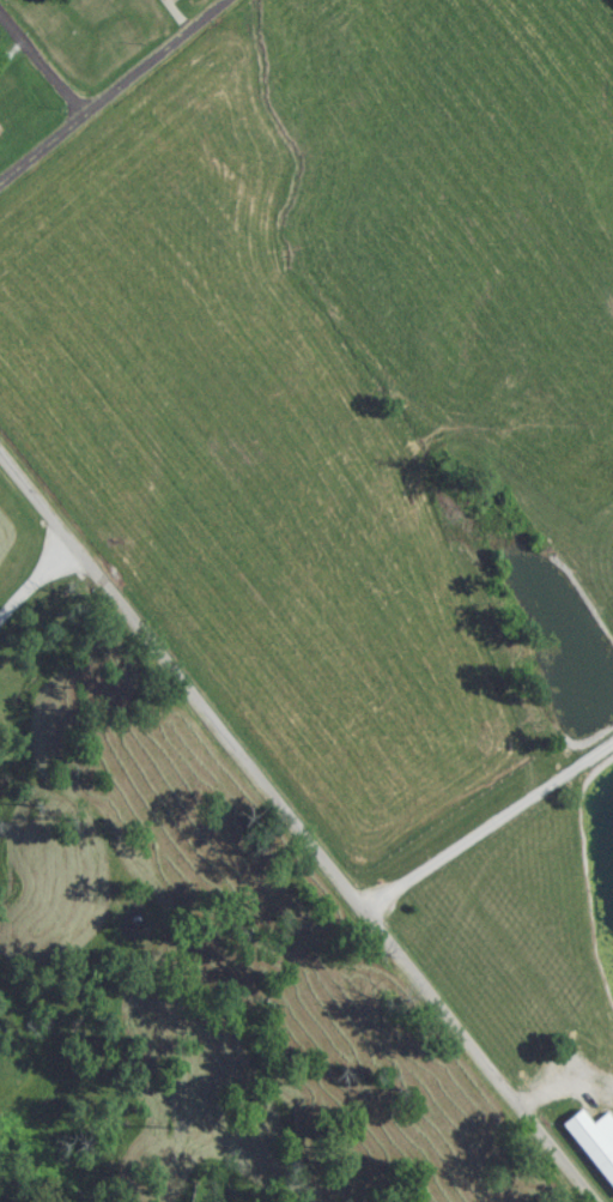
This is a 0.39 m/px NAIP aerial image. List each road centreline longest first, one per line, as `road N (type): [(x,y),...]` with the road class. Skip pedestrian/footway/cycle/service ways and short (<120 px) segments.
road 1 (residential): [(589,1201),(75,557)]
road 2 (residential): [(0,192),(233,0)]
road 3 (residential): [(80,122),(0,21)]
road 4 (residential): [(75,557),(0,458)]

